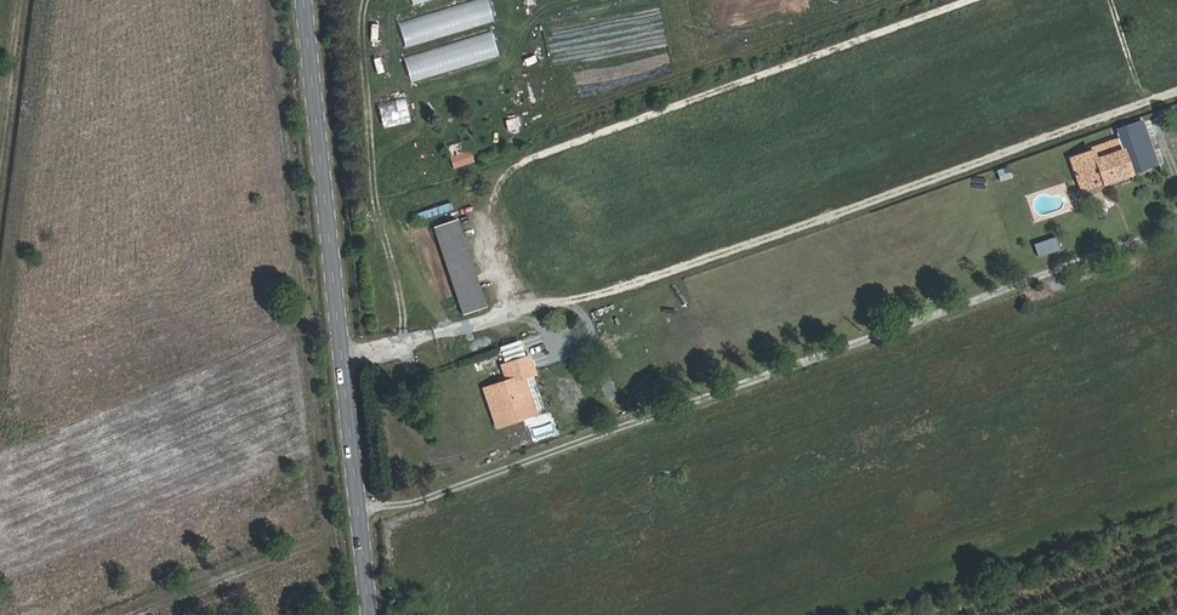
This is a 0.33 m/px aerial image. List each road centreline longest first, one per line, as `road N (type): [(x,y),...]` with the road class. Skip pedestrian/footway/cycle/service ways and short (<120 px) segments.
road 1 (track): [(342,366),(596,305),(1176,101)]
road 2 (track): [(526,319),(508,293),(497,254),(498,211),(510,185),(532,170),(1006,0)]
road 3 (secondary): [(303,0),(369,614)]

